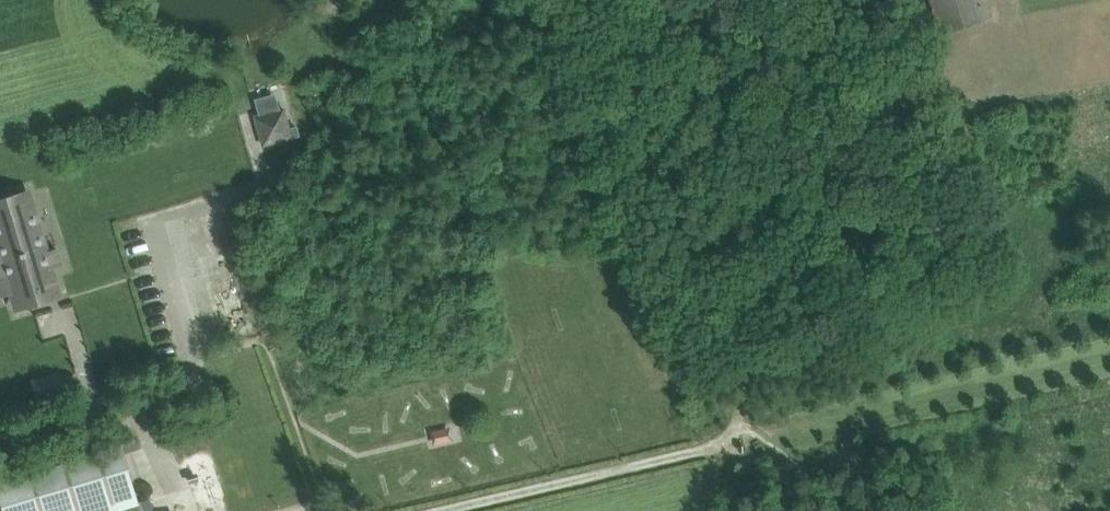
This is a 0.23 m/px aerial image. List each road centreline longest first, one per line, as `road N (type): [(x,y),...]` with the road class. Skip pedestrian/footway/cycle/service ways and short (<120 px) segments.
road 1 (track): [(749,437),(1109,352)]
road 2 (track): [(749,437),(451,510)]

